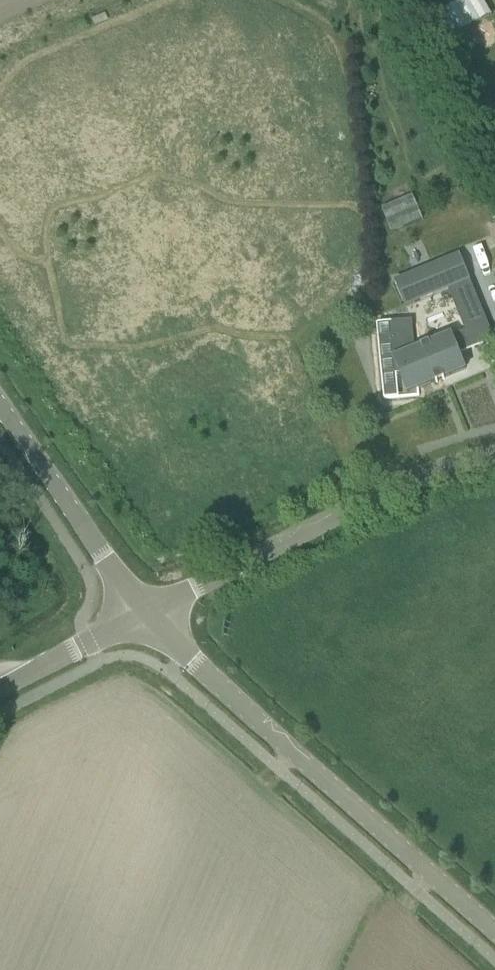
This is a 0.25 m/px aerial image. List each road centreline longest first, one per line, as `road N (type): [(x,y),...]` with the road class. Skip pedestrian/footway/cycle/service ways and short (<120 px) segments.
road 1 (tertiary): [(494,932),(136,614)]
road 2 (residential): [(136,614),(379,495),(494,459)]
road 3 (unclassified): [(136,614),(0,409)]
road 4 (tertiary): [(0,687),(136,614)]

